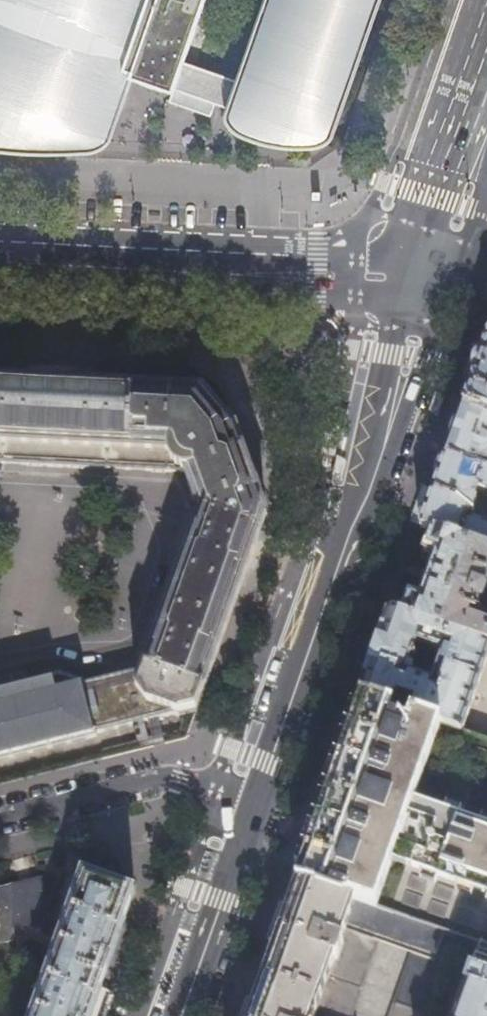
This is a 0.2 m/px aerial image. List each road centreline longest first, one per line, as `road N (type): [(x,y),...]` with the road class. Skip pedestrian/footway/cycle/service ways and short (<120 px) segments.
road 1 (primary): [(431,275),(254,803)]
road 2 (tertiary): [(0,261),(431,275)]
road 3 (residential): [(0,817),(169,775),(254,803)]
road 4 (primary): [(254,803),(177,1015)]
road 5 (primary): [(486,122),(431,275)]

